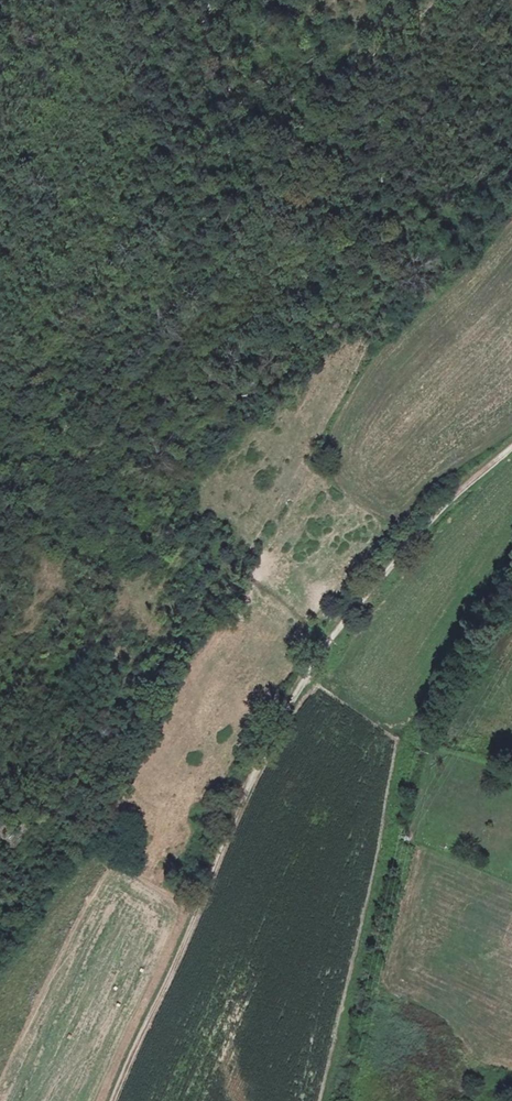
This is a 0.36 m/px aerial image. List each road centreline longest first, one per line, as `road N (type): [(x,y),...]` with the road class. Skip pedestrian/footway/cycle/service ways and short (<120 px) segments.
road 1 (track): [(105,1100),(314,662),(375,588),(511,453)]

